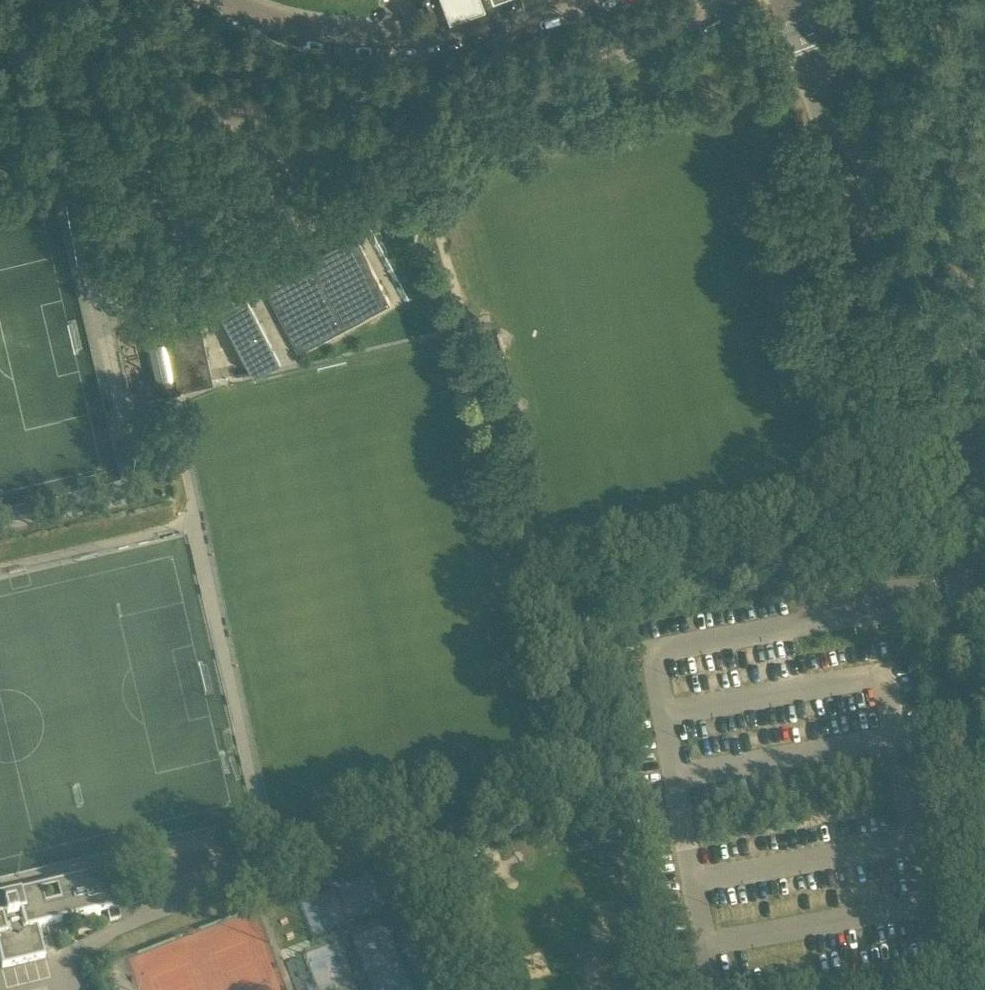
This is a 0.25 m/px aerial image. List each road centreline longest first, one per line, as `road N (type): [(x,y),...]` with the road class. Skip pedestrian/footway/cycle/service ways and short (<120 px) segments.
road 1 (residential): [(984,606),(785,0)]
road 2 (residential): [(710,0),(681,30),(157,304)]
road 3 (residential): [(402,41),(321,36),(207,0)]

